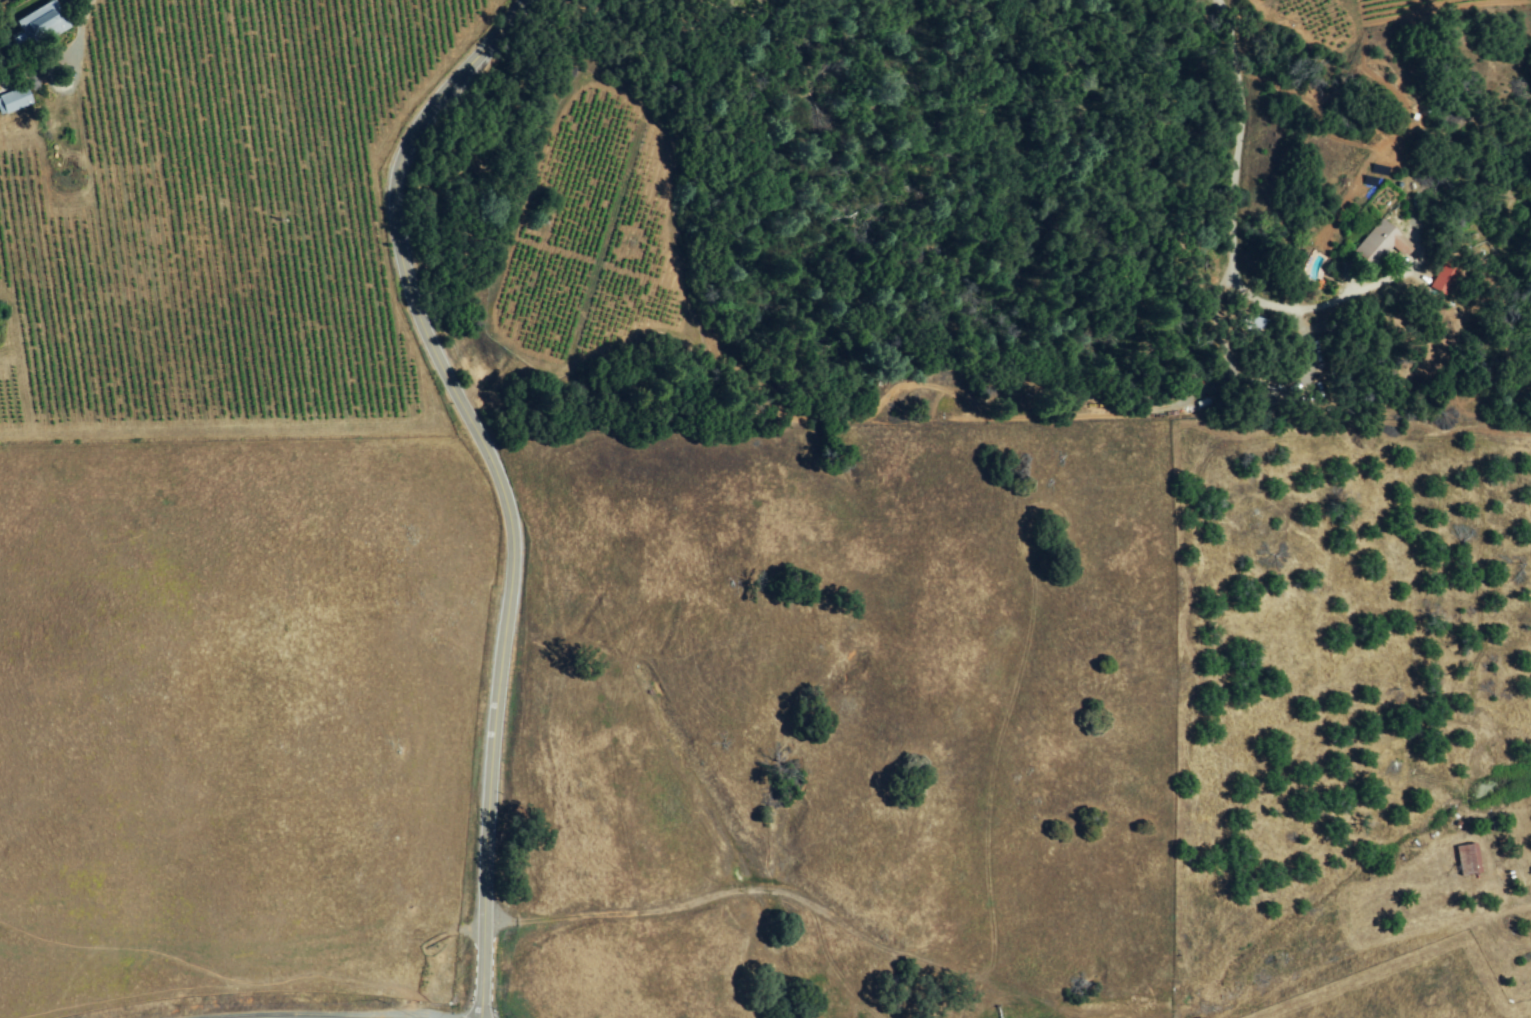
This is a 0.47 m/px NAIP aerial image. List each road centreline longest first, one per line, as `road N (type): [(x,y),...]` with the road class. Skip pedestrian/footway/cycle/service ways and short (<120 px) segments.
road 1 (residential): [(516,0),(425,113),(388,185),(424,335),(494,469),(511,542),(478,1017)]

